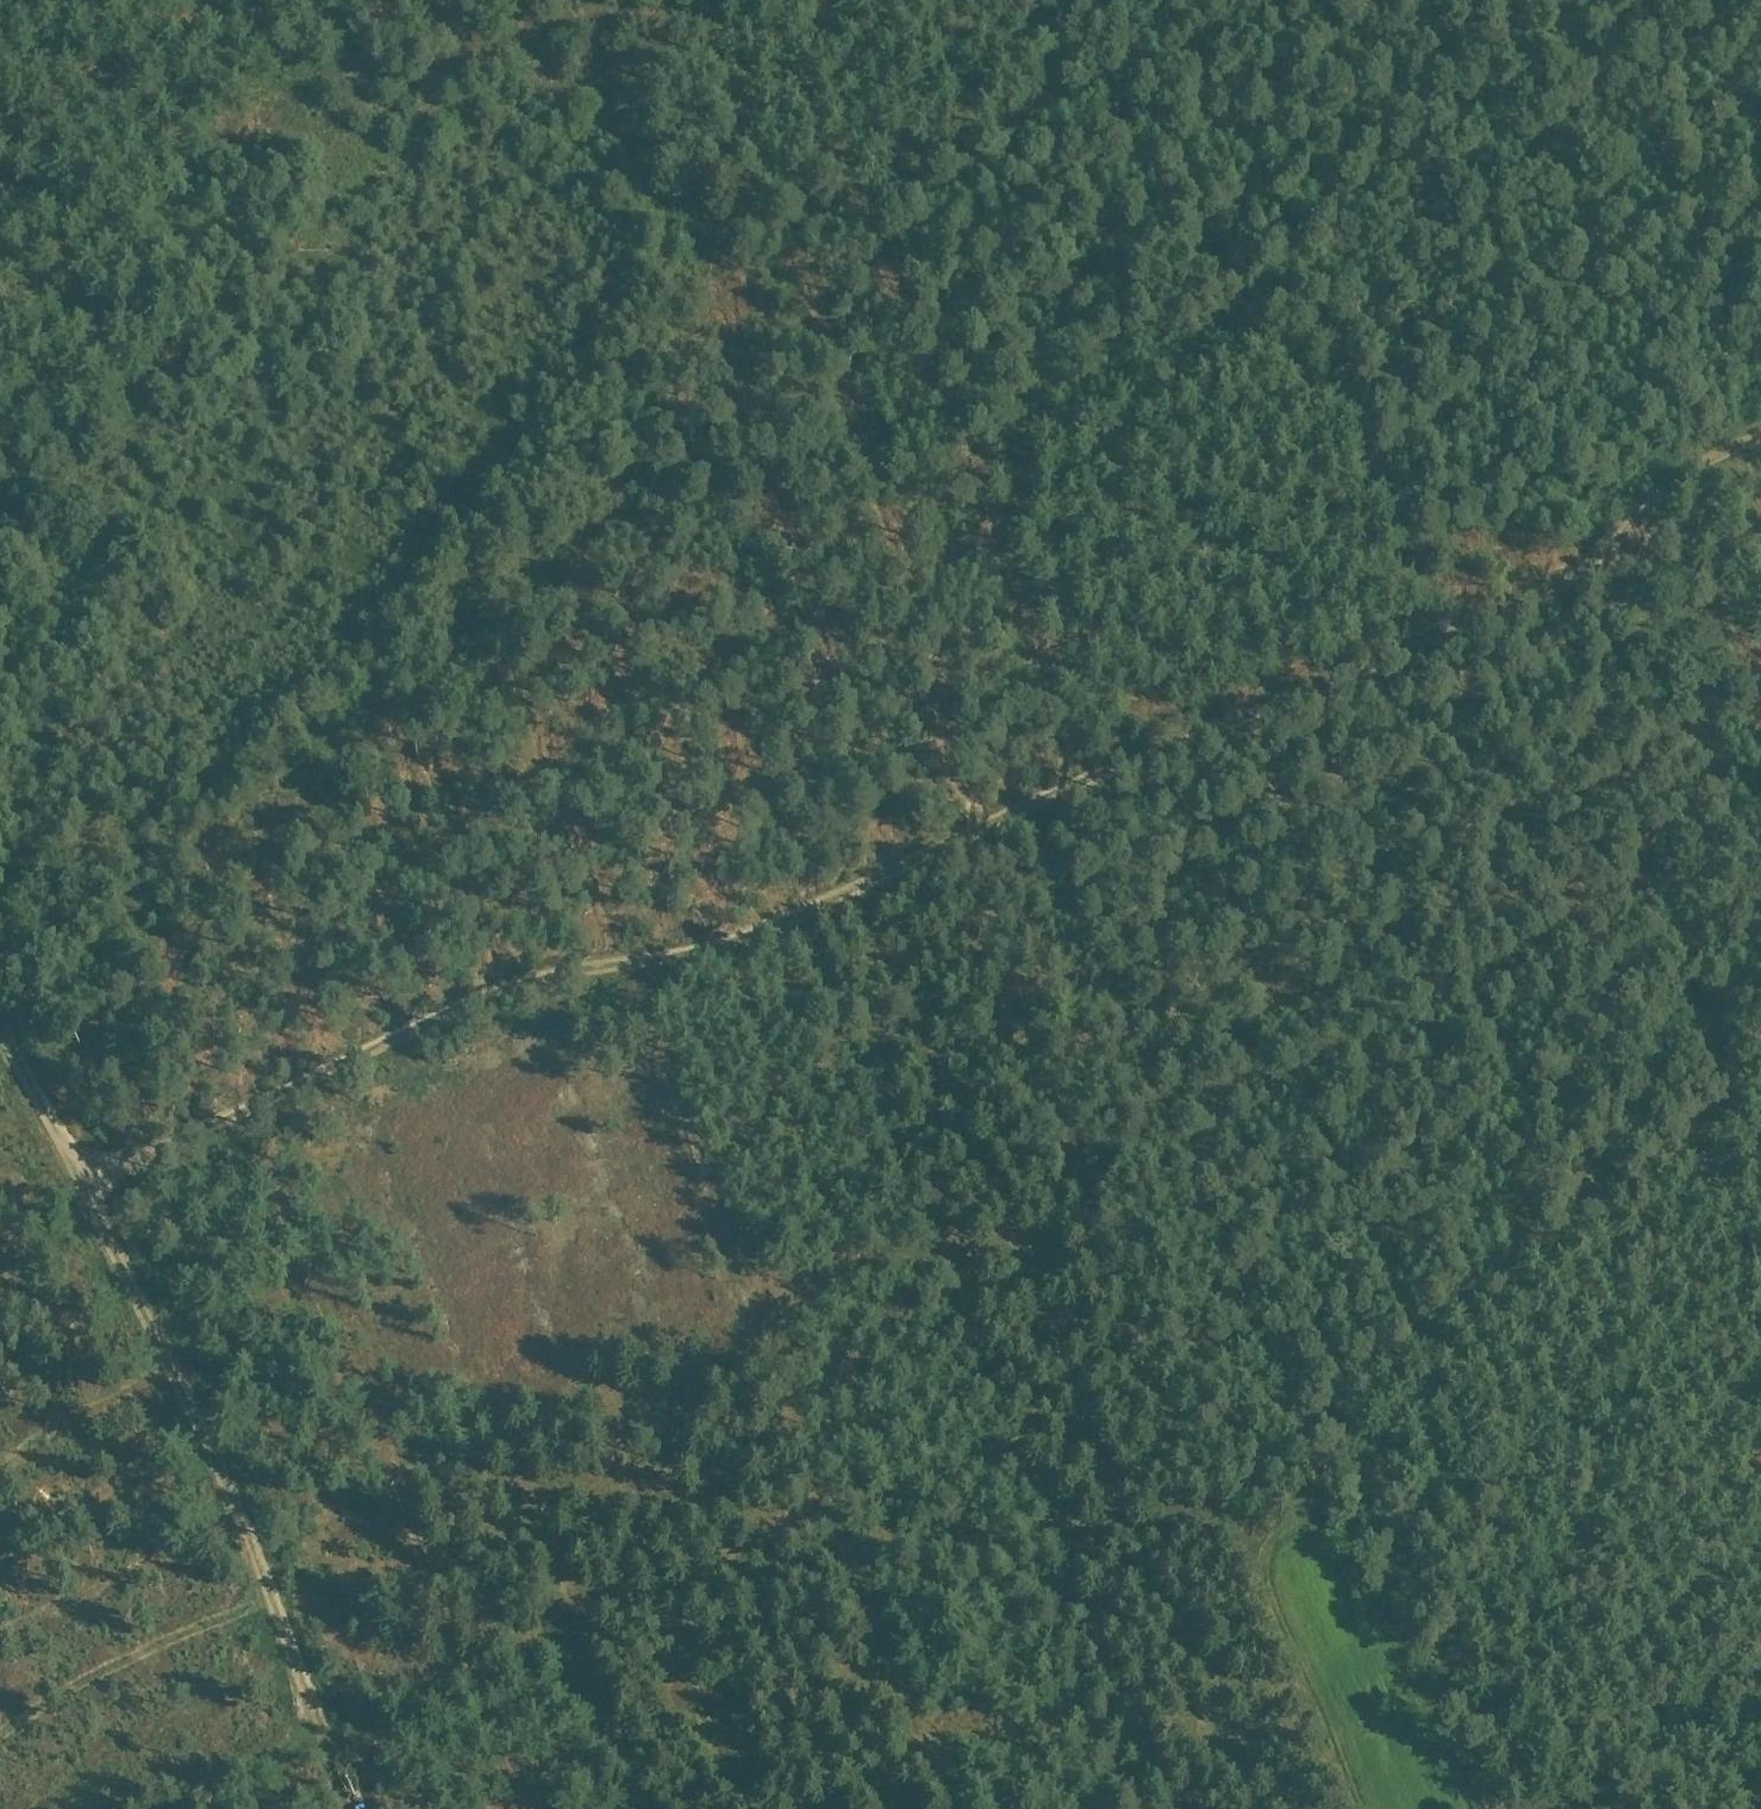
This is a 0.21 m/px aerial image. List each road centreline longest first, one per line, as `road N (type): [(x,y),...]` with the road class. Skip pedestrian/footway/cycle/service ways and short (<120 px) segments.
road 1 (track): [(84,1191),(570,986),(806,931),(1498,624),(1760,426)]
road 2 (track): [(0,992),(345,1808)]

